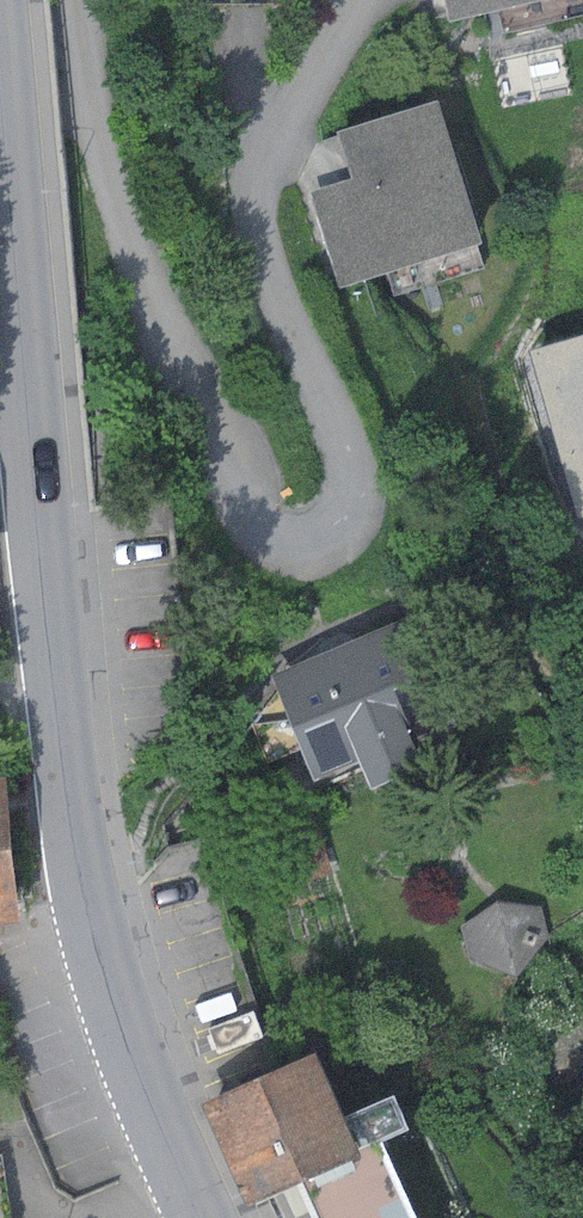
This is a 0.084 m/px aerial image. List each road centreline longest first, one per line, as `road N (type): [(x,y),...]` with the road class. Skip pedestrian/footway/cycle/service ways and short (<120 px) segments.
road 1 (residential): [(355,0),(270,150),(259,194),(266,251),(356,484),(342,532),(299,550),(261,527),(239,452),(129,238),(99,142),(78,0)]
road 2 (tertiary): [(0,84),(51,660),(88,910),(115,1014),(204,1217)]

